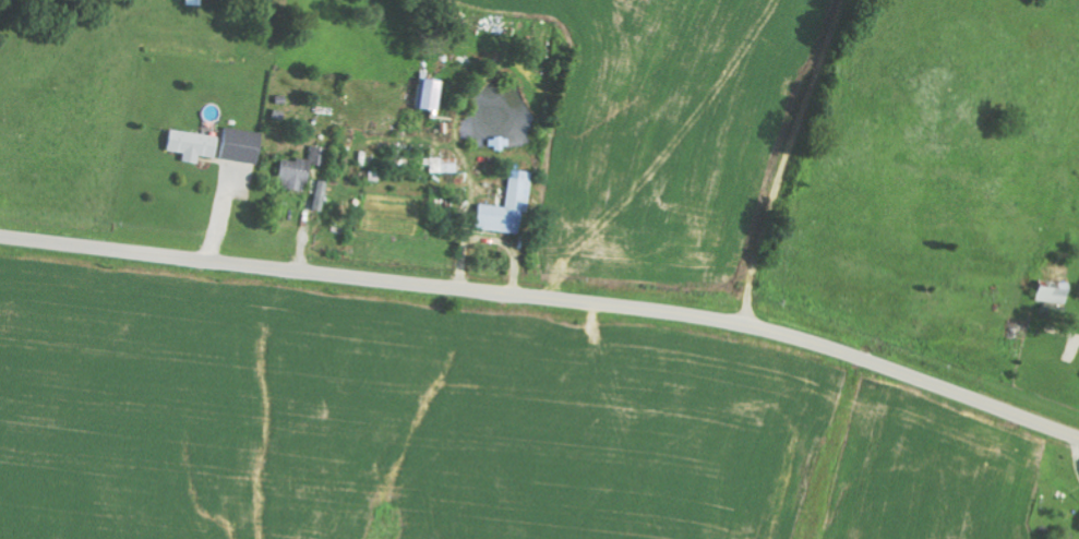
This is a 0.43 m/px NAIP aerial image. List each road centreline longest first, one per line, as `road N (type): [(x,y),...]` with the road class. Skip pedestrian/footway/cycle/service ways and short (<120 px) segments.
road 1 (secondary): [(1078,436),(805,339),(706,318),(0,236)]
road 2 (residential): [(738,324),(776,156),(823,0)]

